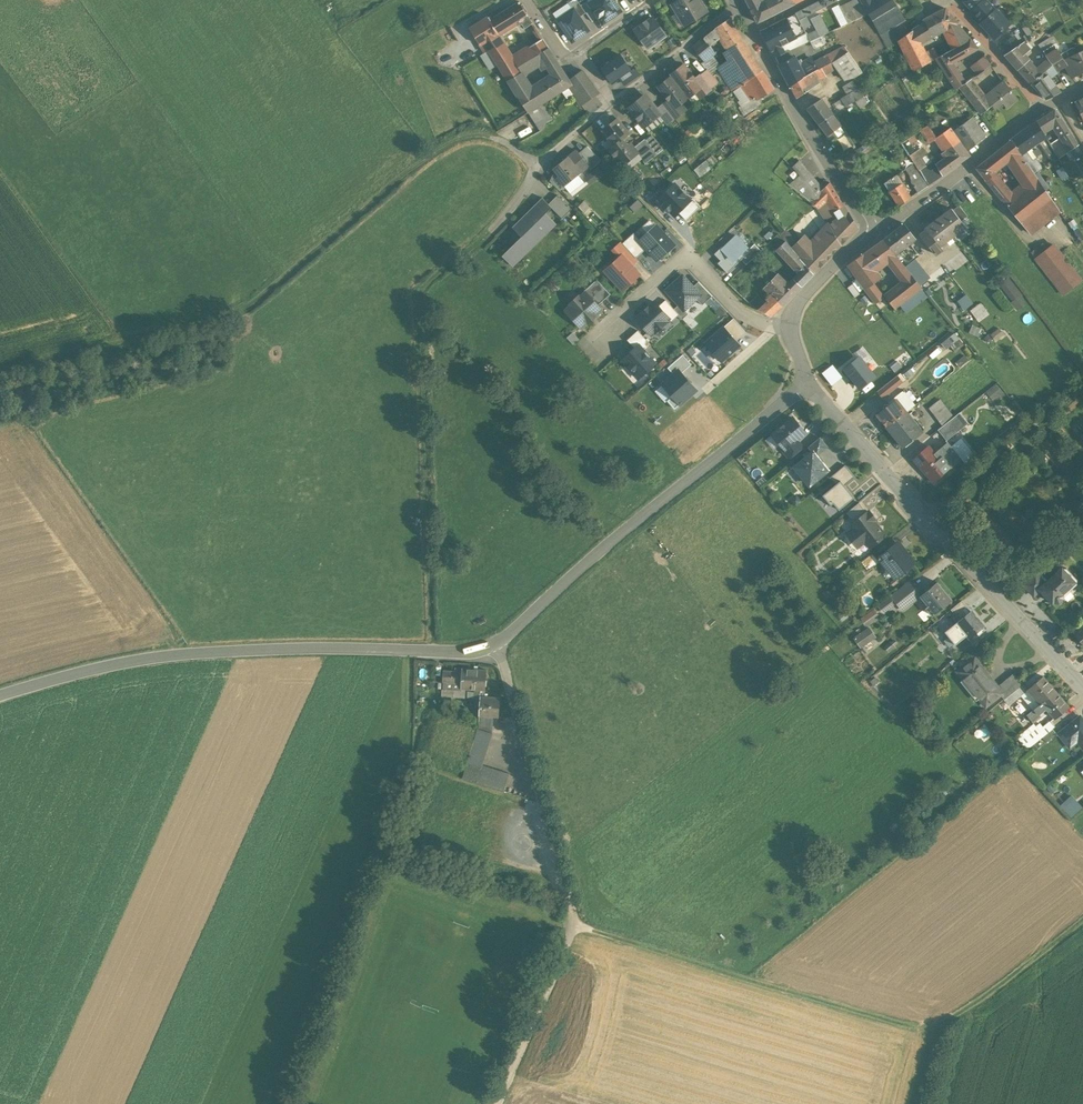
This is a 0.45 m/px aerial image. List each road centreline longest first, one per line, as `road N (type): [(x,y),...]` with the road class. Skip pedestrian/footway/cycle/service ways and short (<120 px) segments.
road 1 (track): [(0,372),(236,314),(439,147),(473,134),(503,140),(537,166)]
road 2 (unclassified): [(0,697),(160,655),(497,644)]
road 3 (track): [(432,650),(420,291),(515,199)]
road 4 (track): [(915,1103),(930,1039),(574,927)]
road 5 (unclassified): [(497,644),(628,525),(810,381)]
road 6 (tertiary): [(810,381),(1082,686)]
road 7 (tertiary): [(752,32),(875,235)]
road 8 (residential): [(600,336),(683,254),(744,314),(771,326)]
road 9 (residential): [(1044,109),(875,235)]
road 10 (track): [(930,1039),(1082,921)]
road 11 (track): [(548,815),(574,927),(551,989)]
road 12 (residential): [(497,644),(548,815)]
road 13 (residential): [(737,4),(613,101)]
road 14 (residential): [(1044,109),(952,0)]
road 15 (residential): [(613,101),(537,166),(515,199)]
road 16 (track): [(499,1103),(551,989)]
road 17 (tertiary): [(875,235),(808,293),(791,325)]

